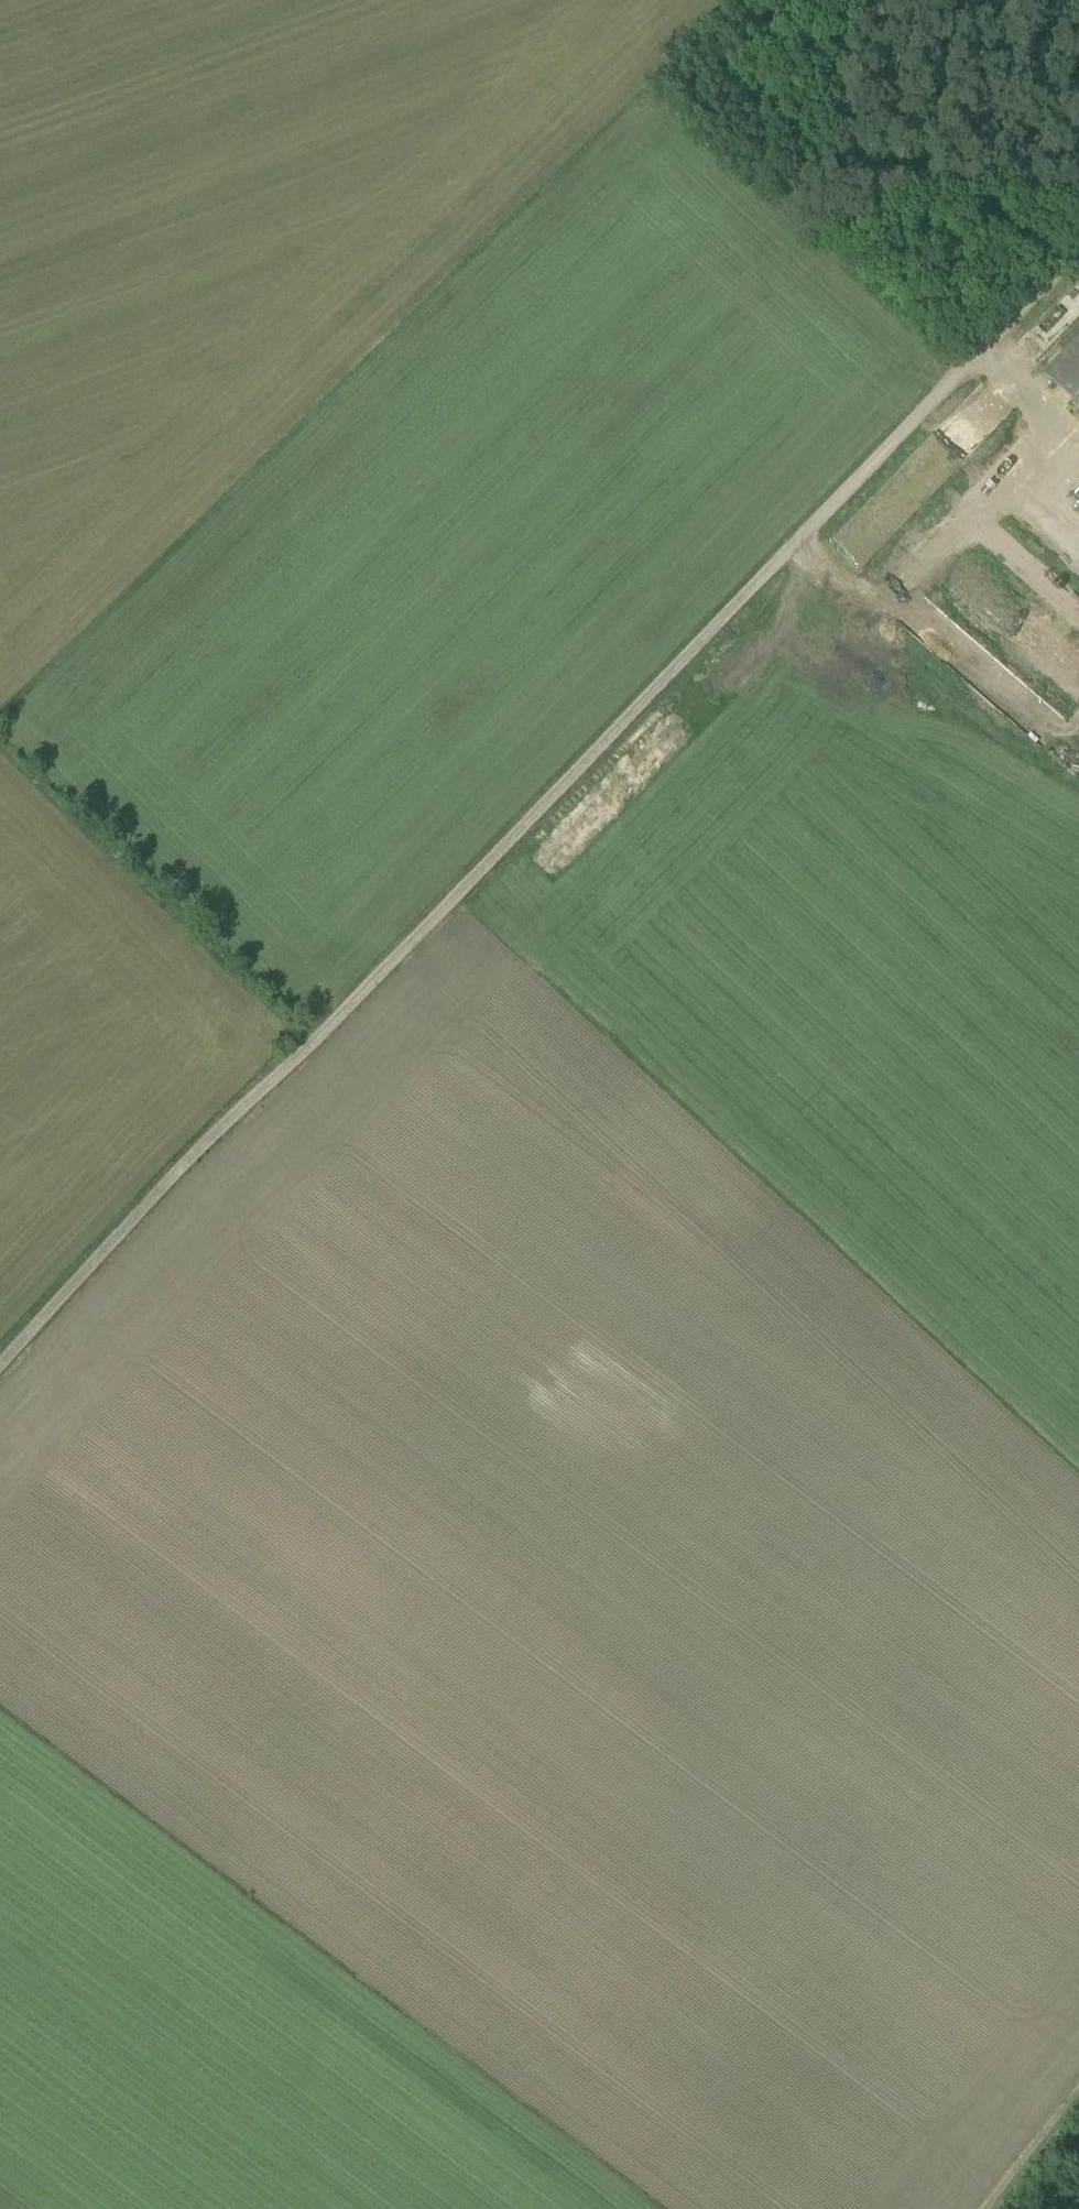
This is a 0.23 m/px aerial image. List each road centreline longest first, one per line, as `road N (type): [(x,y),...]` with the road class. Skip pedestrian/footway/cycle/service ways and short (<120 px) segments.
road 1 (track): [(0,1363),(1078,247)]
road 2 (track): [(1078,2104),(997,2208)]

